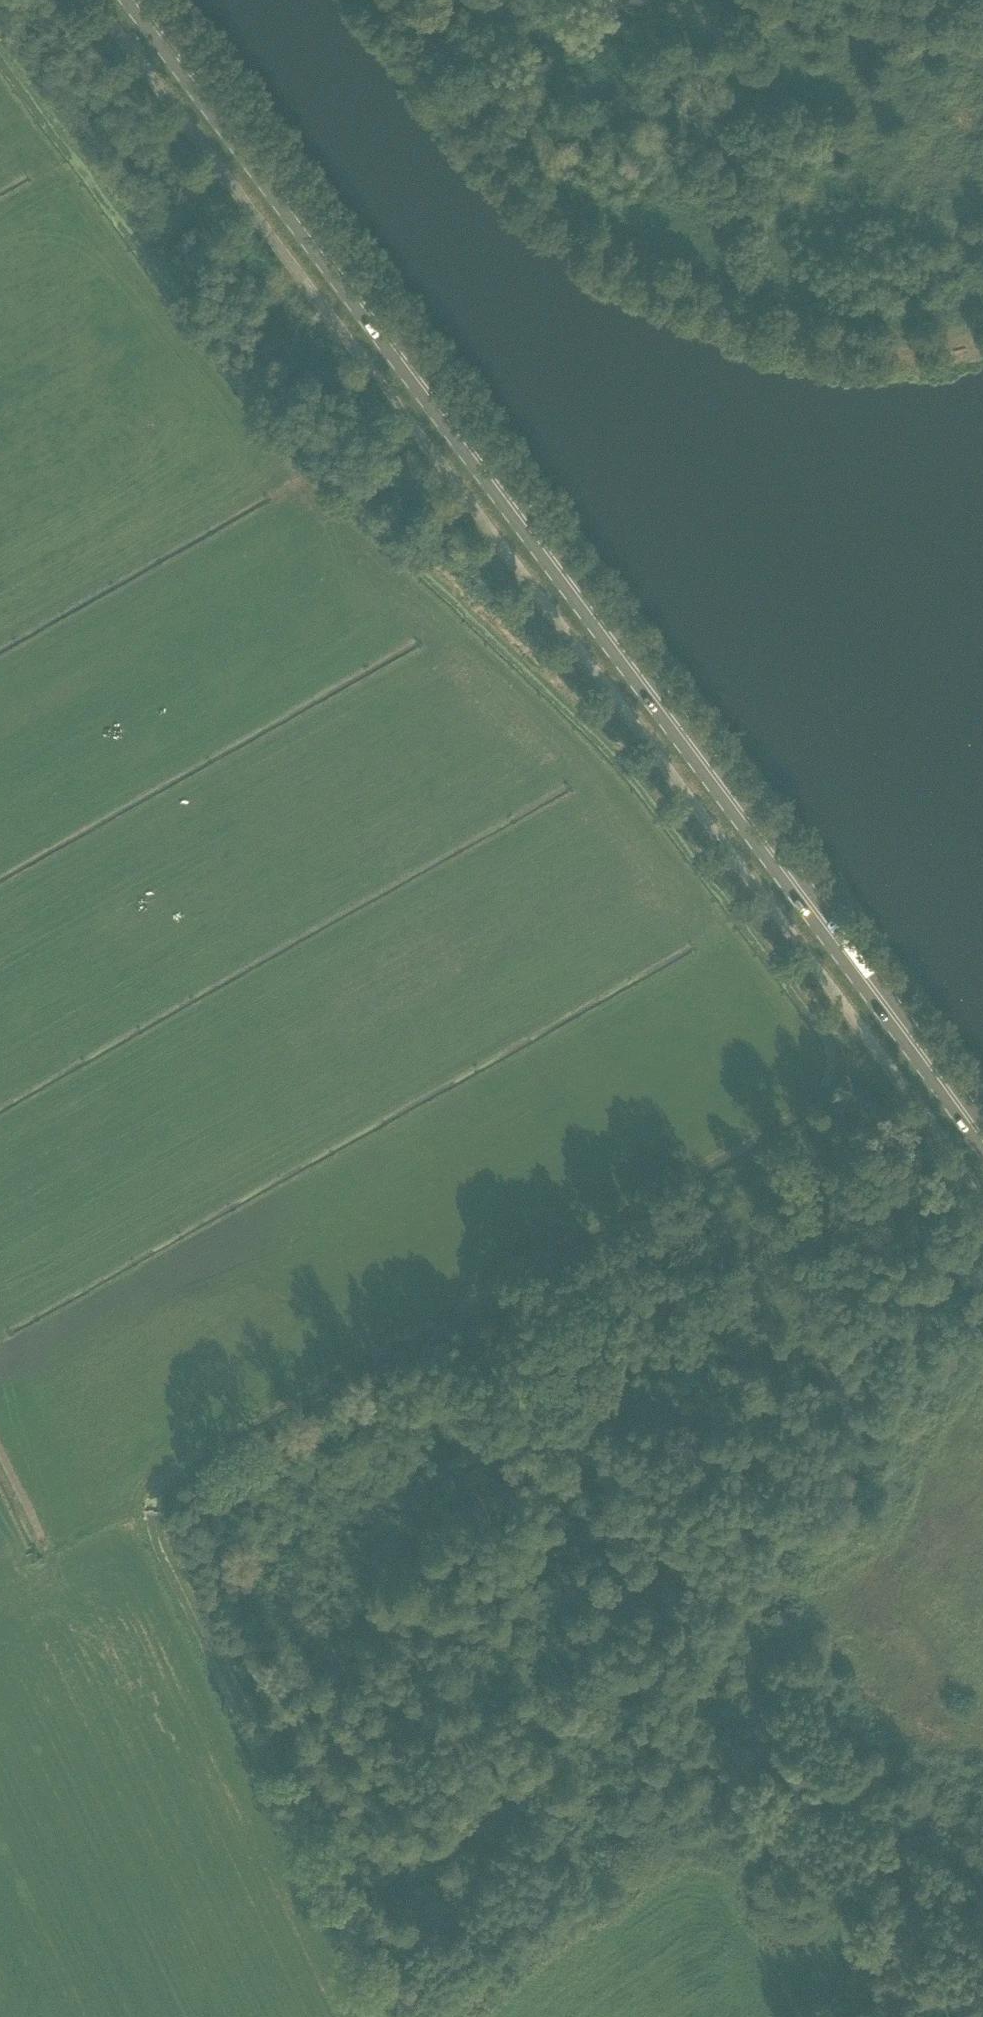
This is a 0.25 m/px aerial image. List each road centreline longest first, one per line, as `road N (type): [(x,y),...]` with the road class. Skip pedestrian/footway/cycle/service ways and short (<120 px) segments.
road 1 (secondary): [(982,1146),(136,0)]
road 2 (track): [(982,311),(898,334),(802,319),(686,279),(540,190),(390,0)]

